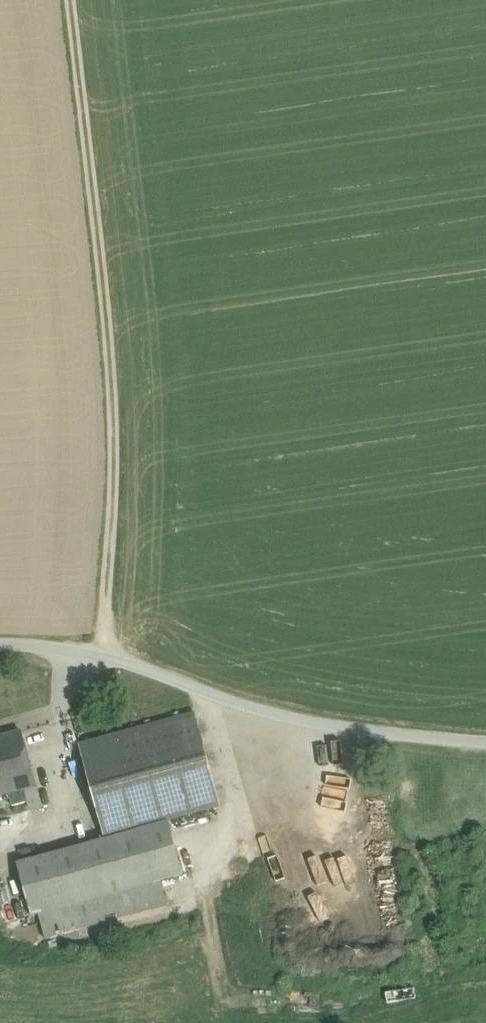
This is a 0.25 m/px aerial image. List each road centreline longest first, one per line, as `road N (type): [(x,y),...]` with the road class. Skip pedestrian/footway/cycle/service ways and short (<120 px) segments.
road 1 (track): [(77,0),(121,359),(105,651)]
road 2 (unclassified): [(0,646),(105,651),(317,724),(485,738)]

